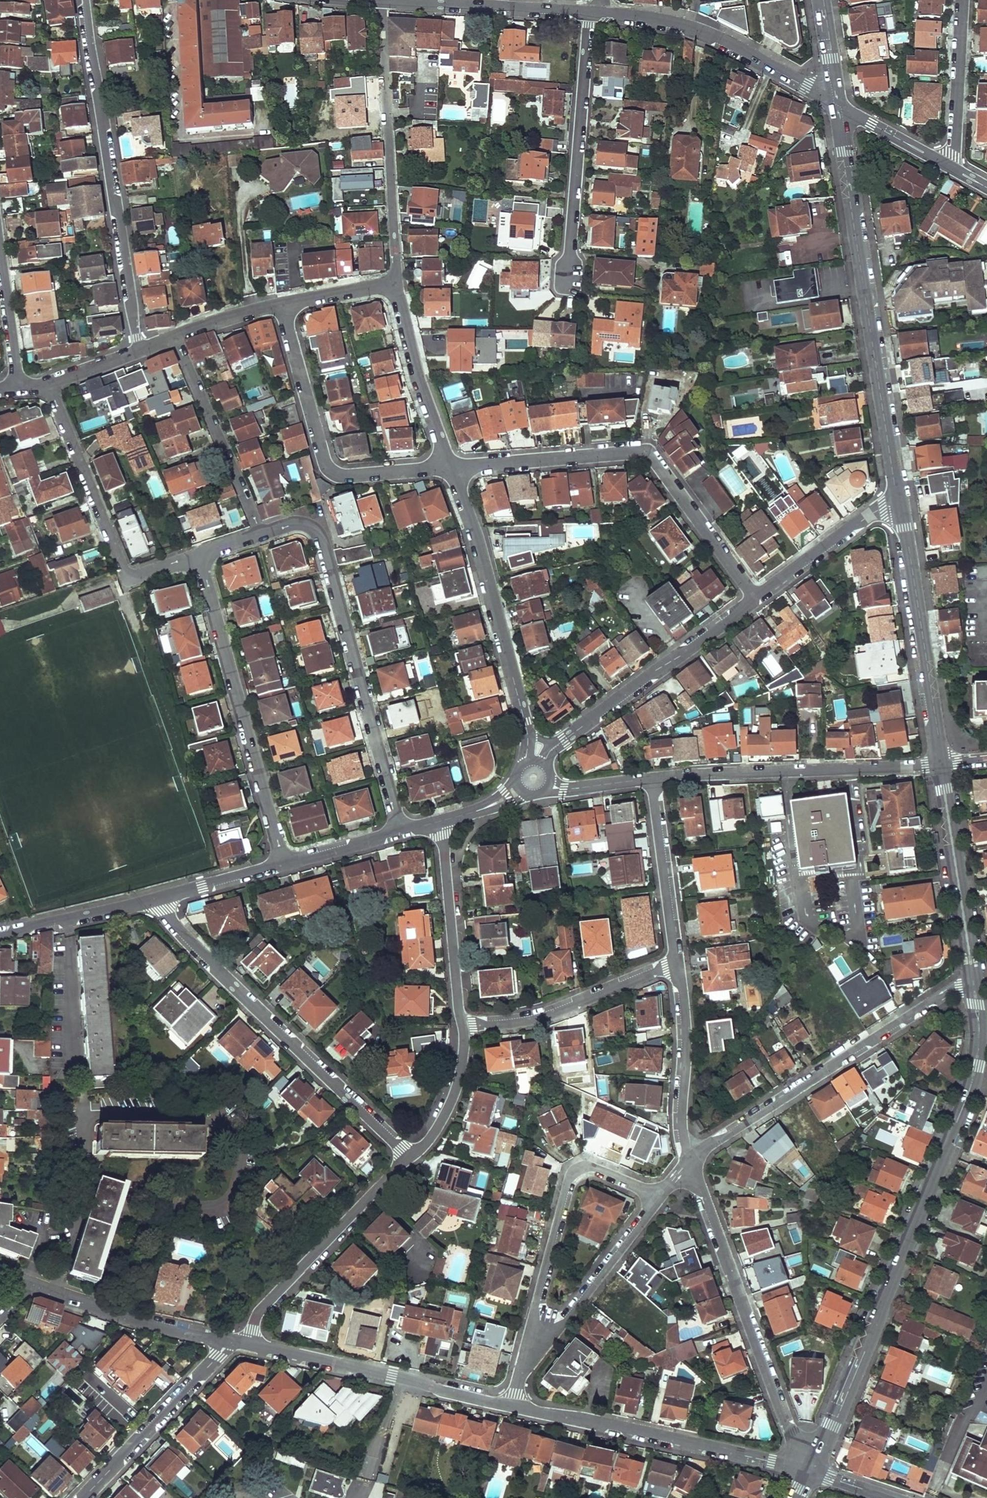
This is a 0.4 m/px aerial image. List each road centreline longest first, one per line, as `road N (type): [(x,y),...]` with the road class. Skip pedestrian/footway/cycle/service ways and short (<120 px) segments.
road 1 (tertiary): [(980,1039),(964,1105),(810,1470)]
road 2 (tertiary): [(837,103),(900,502)]
road 3 (residential): [(448,468),(645,455),(757,599)]
road 4 (residential): [(399,832),(321,535),(294,522),(260,532)]
road 5 (residential): [(160,899),(172,924),(410,1157)]
road 6 (residential): [(86,0),(138,350)]
road 7 (residential): [(689,1162),(974,978)]
road 8 (residential): [(810,1470),(689,1162)]
road 9 (residential): [(198,557),(281,866)]
road 10 (residential): [(511,1406),(810,1470)]
road 11 (residential): [(283,304),(326,465),(349,476),(448,468)]
road 12 (residential): [(941,764),(653,779)]
road 13 (residential): [(397,283),(383,1)]
road 14 (residential): [(48,385),(128,575),(198,557)]
road 15 (residential): [(448,468),(475,534),(527,733)]
road 16 (residential): [(589,12),(570,283)]
road 17 (residential): [(249,1346),(511,1406)]
road 18 (residential): [(530,1344),(571,1177),(600,1169),(659,1198)]
road 19 (tertiary): [(900,502),(941,764)]
road 20 (residential): [(605,13),(710,34),(837,103)]
road 21 (residential): [(410,1157),(268,1301),(249,1346)]
road 22 (residential): [(564,740),(757,599)]
road 23 (residential): [(675,962),(541,1016),(463,1025)]
road 24 (tertiary): [(941,764),(974,978)]
road 25 (residential): [(260,532),(173,337)]
road 26 (residential): [(23,1283),(226,1342)]
road 27 (residential): [(84,1497),(226,1342)]
road 28 (residential): [(439,821),(463,1025)]
road 29 (residential): [(675,962),(687,1042),(681,1122),(689,1162)]
road 30 (residential): [(530,1344),(566,1319),(659,1198)]
road 31 (residential): [(397,283),(448,468)]
road 32 (residential): [(653,779),(675,962)]
road 33 (residential): [(757,599),(868,515),(900,502)]
road 34 (residential): [(952,169),(961,0)]
road 35 (residential): [(424,4),(589,12)]
road 36 (residential): [(0,933),(160,899)]
road 37 (residential): [(463,1025),(452,1100),(430,1139),(410,1157)]
road 38 (residential): [(0,258),(18,390)]
road 39 (tertiary): [(837,103),(952,169)]
road 40 (residential): [(160,899),(281,866)]
road 41 (residential): [(281,866),(399,832)]

